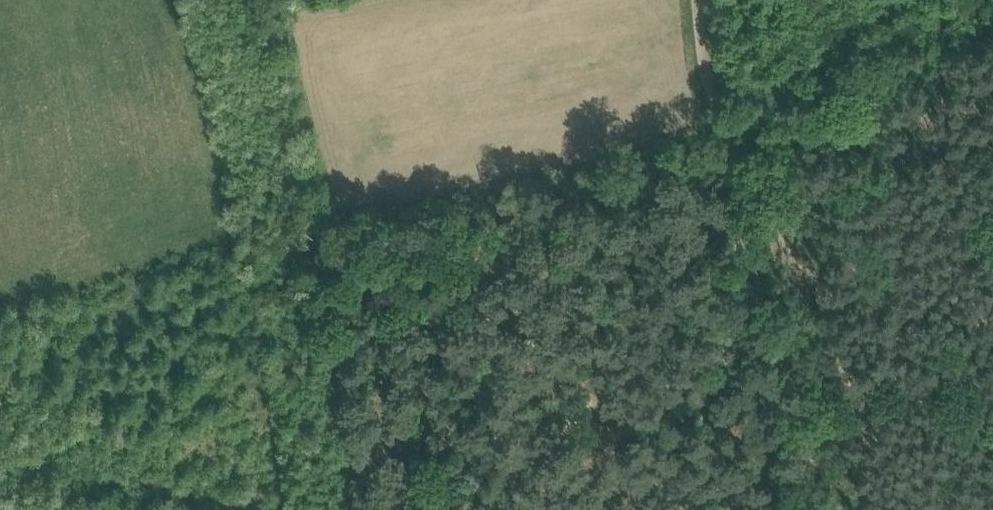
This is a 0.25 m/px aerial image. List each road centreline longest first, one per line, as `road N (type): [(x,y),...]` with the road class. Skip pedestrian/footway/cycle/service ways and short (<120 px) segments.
road 1 (track): [(701,0),(707,58),(794,375)]
road 2 (track): [(794,375),(823,509)]

